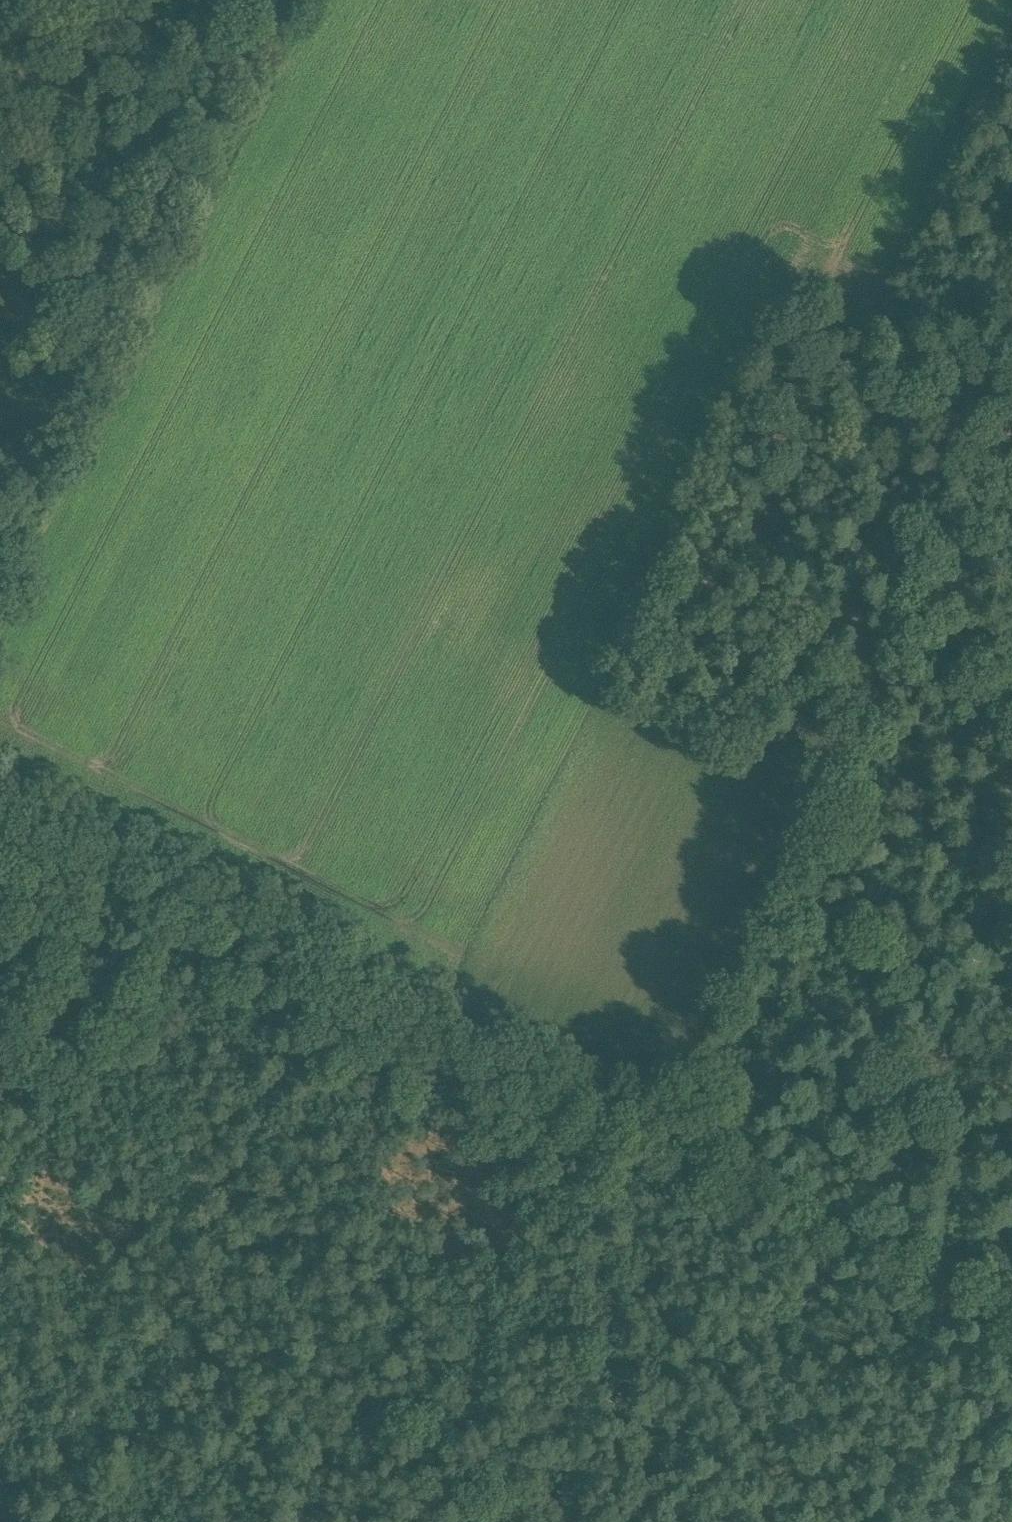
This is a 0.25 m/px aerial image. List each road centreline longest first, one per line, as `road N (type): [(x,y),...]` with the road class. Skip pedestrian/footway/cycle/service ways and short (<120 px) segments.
road 1 (track): [(655,1133),(1011,433)]
road 2 (track): [(1011,400),(866,318)]

